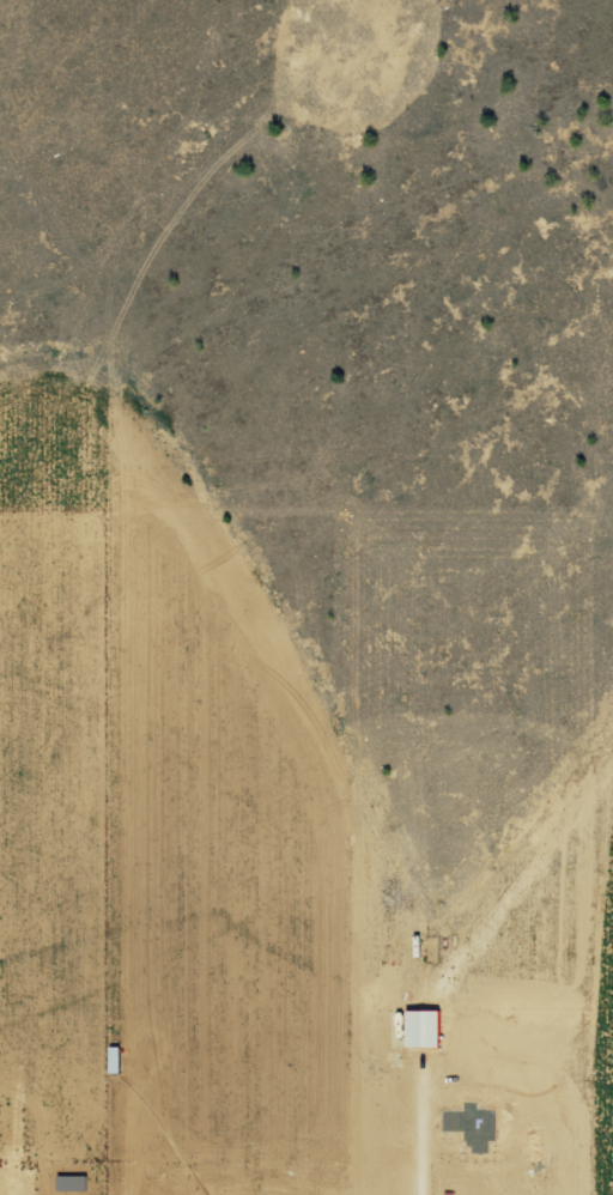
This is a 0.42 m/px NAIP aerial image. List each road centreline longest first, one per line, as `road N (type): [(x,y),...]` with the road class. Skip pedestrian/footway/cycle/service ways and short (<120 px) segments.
road 1 (residential): [(408,1194),(407,1030),(612,783)]

